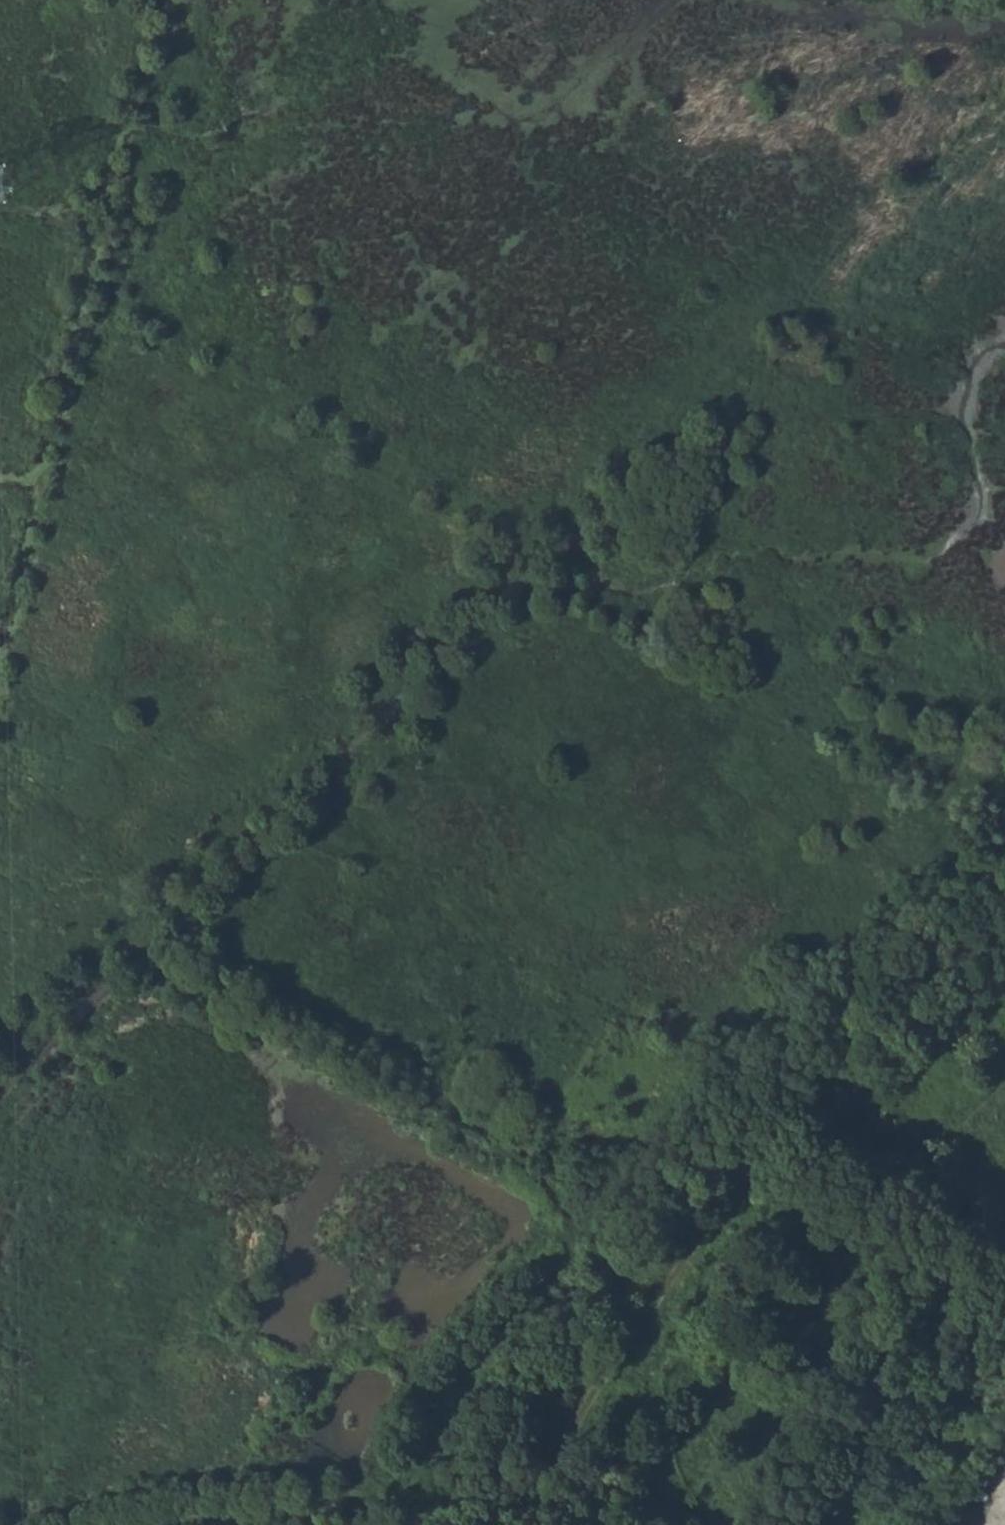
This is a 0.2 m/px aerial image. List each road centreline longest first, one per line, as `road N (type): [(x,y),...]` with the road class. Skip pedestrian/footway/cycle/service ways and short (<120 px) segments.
road 1 (track): [(1004,1241),(866,1126)]

